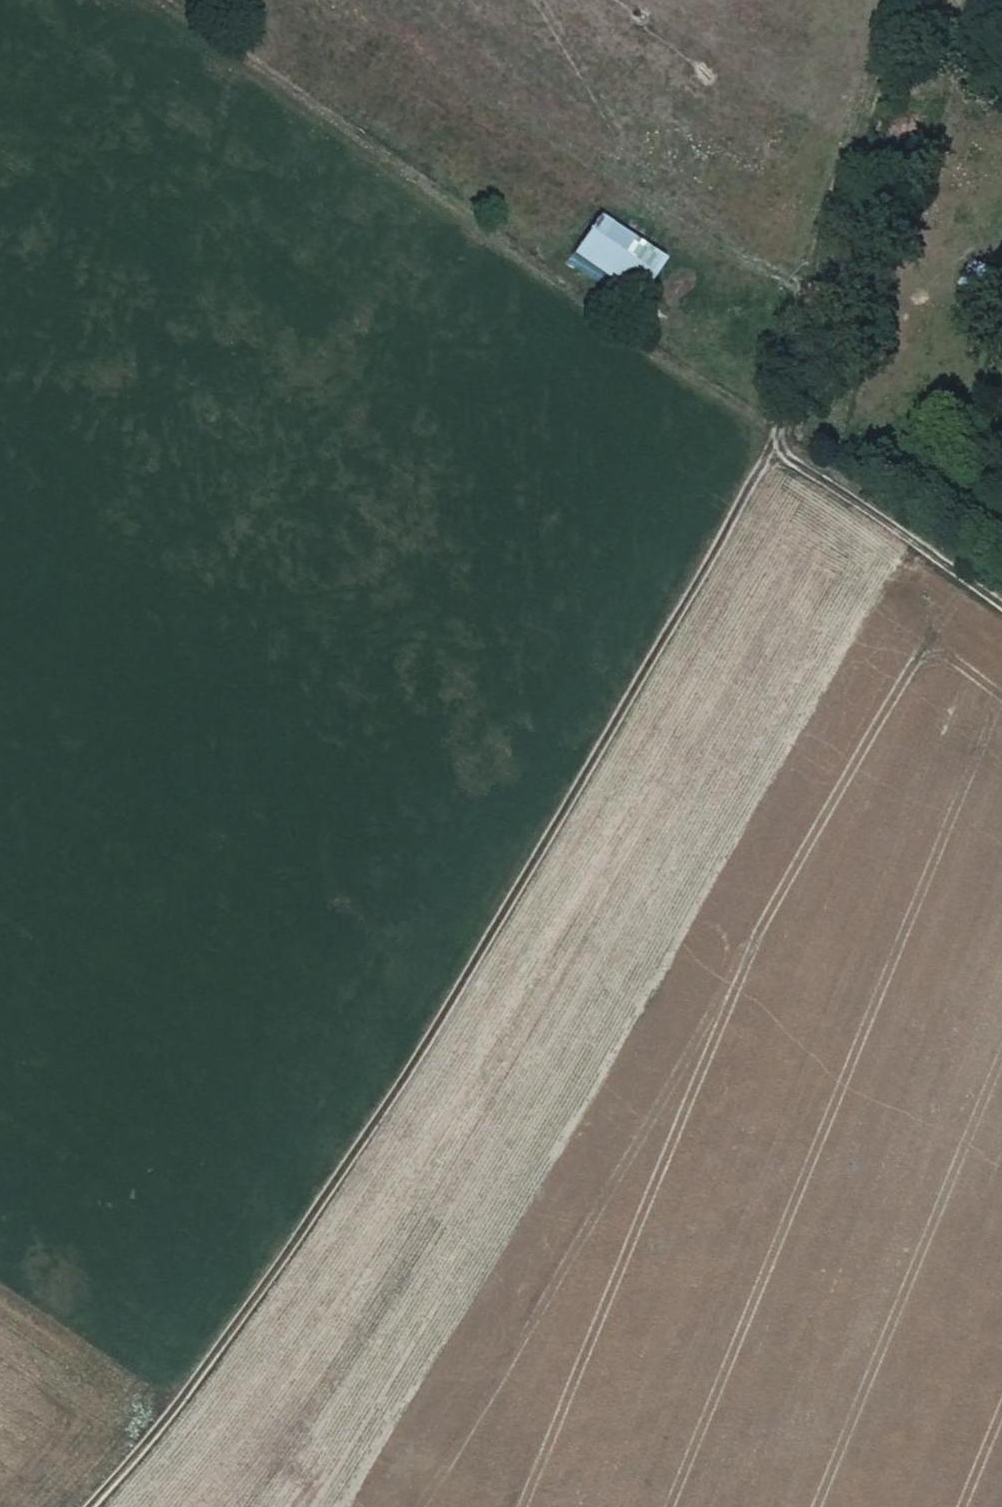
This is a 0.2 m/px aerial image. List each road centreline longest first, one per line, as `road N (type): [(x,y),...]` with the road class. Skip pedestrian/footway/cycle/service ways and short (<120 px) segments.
road 1 (track): [(97,1506),(182,1411),(321,1219),(570,817),(779,446)]
road 2 (track): [(816,323),(779,446)]

